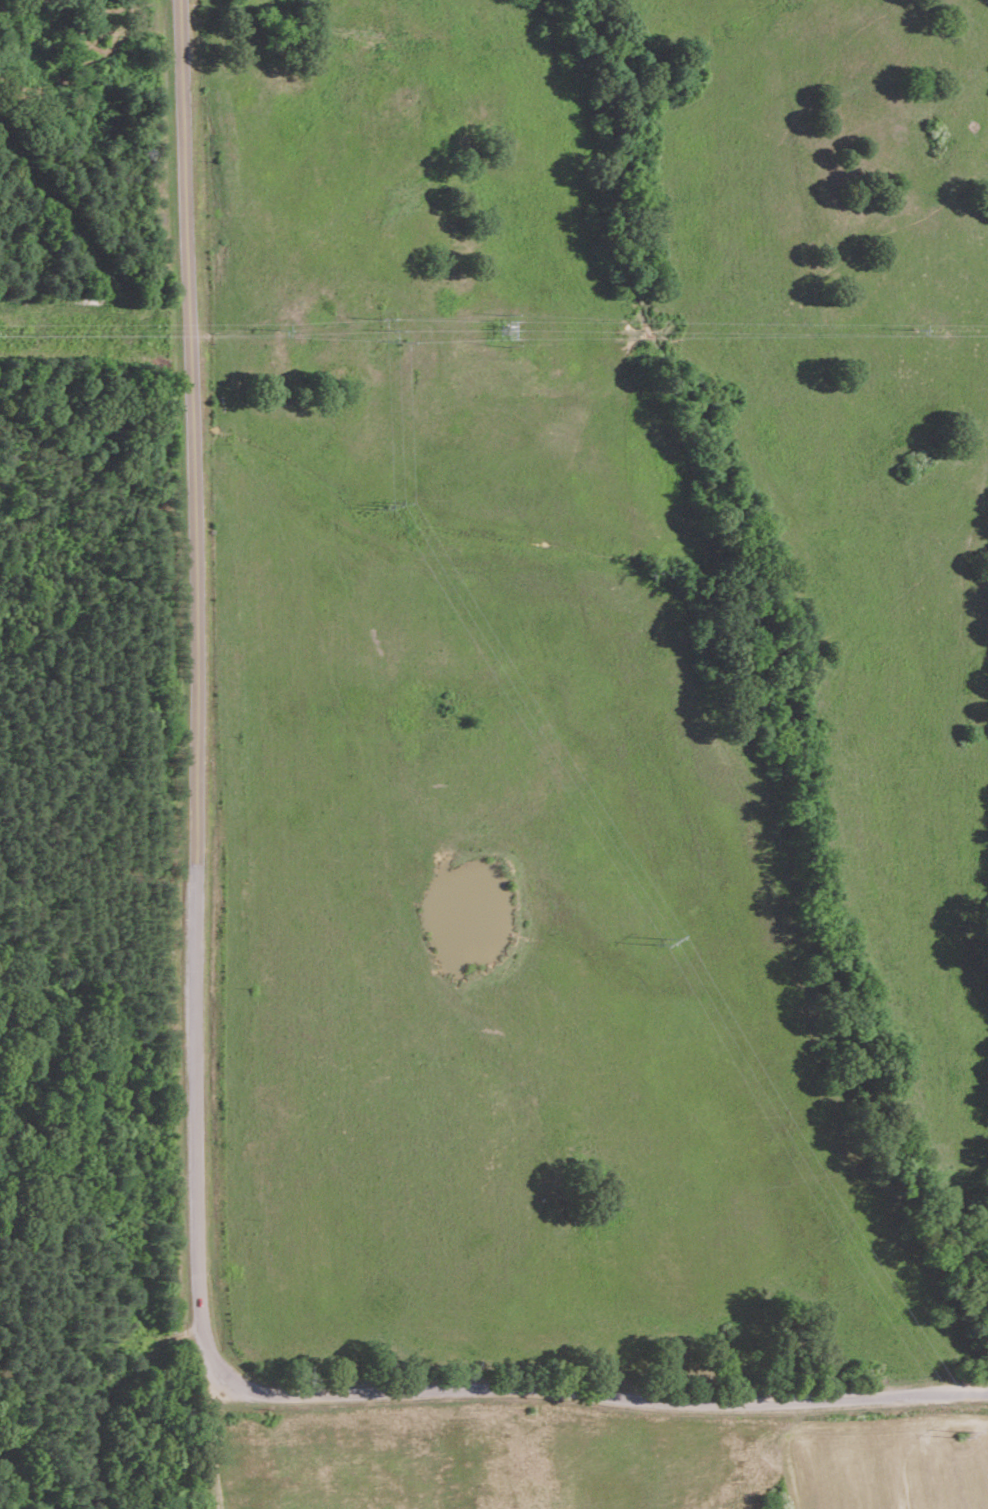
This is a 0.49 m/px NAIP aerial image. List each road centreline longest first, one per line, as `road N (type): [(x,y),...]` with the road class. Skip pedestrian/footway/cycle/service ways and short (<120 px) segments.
road 1 (residential): [(180,0),(221,1370),(218,1508)]
road 2 (residential): [(987,1388),(746,1397),(556,1387),(349,1391),(267,1389),(221,1370)]

